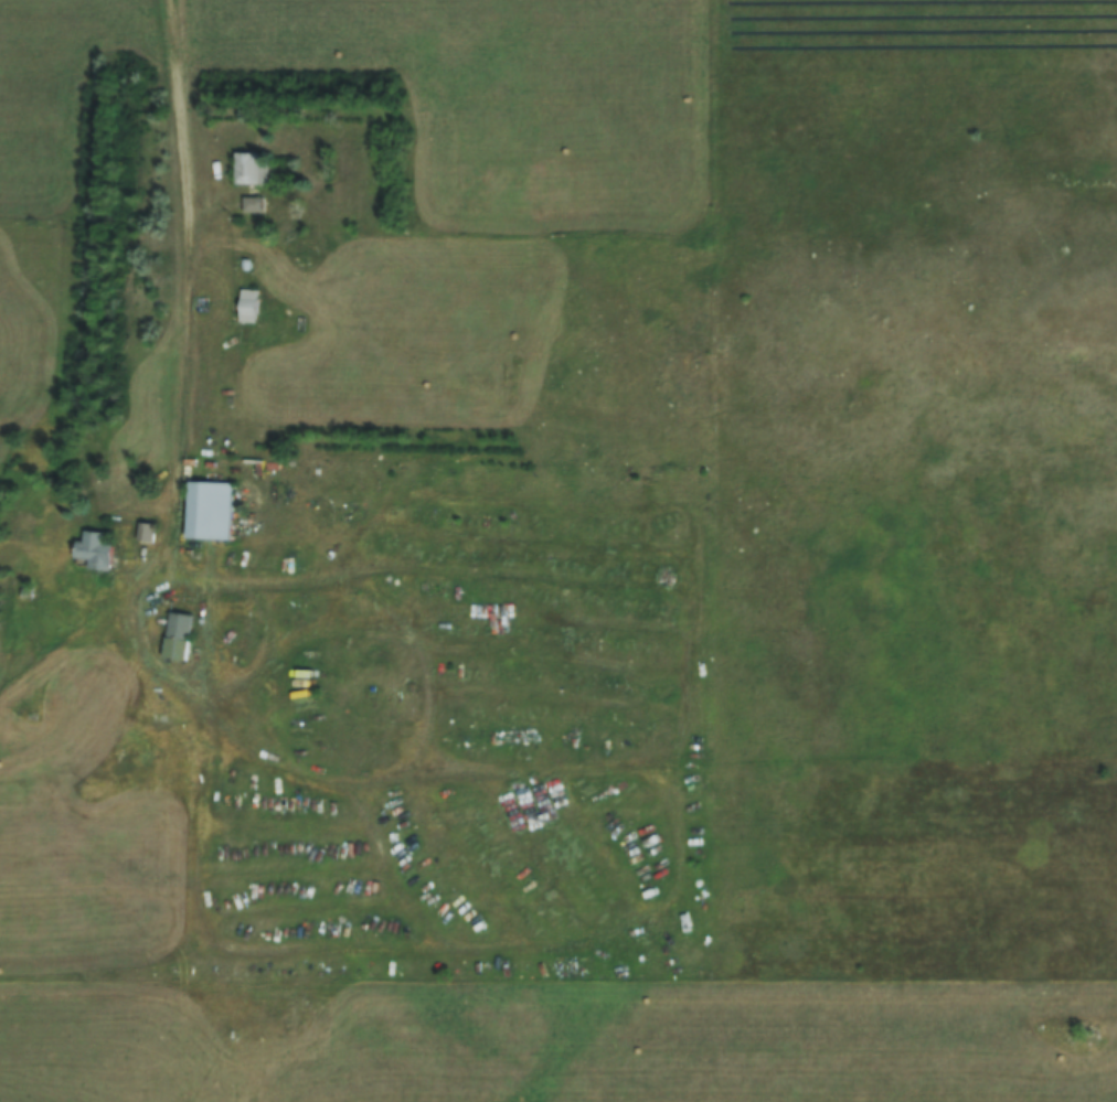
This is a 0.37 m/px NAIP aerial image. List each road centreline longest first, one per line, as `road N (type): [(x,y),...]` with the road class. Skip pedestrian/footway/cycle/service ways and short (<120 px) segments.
road 1 (track): [(121,618),(139,582),(333,582),(402,515),(444,502),(567,513),(674,509),(694,531),(683,879),(668,898),(555,953),(317,940),(225,948),(200,914),(202,721),(121,631),(121,618)]

